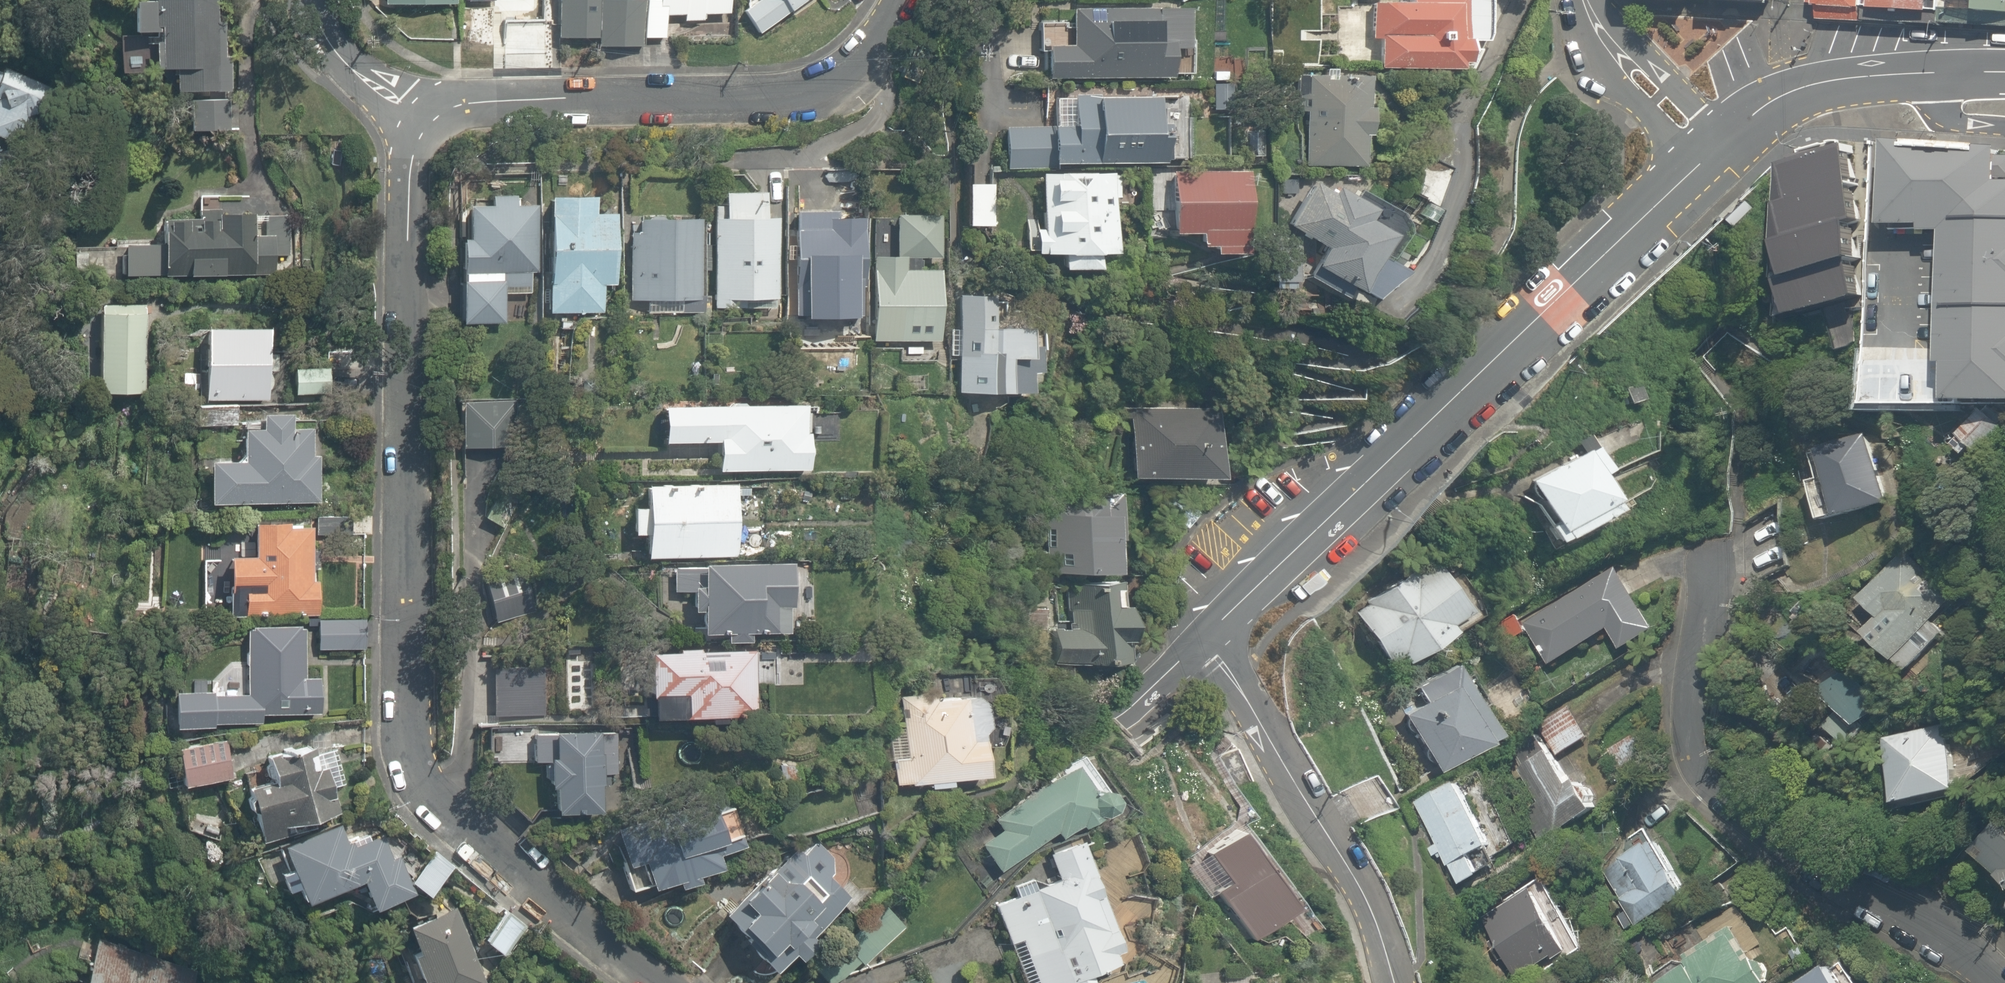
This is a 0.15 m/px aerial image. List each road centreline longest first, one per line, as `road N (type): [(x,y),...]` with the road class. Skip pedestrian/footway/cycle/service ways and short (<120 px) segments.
road 1 (residential): [(402,113),(400,626),(406,709),(428,786),(487,867),(660,982)]
road 2 (tertiary): [(1209,641),(1709,156)]
road 3 (residential): [(1998,982),(1931,928),(1783,844),(1700,766),(1692,723),(1707,537)]
road 4 (residential): [(889,0),(851,70),(821,88),(402,113)]
road 5 (tertiary): [(860,982),(1155,685),(1209,641)]
road 6 (tertiary): [(1395,982),(1366,904),(1209,641)]
road 7 (tertiary): [(1709,156),(1770,103),(1825,81),(2001,72)]
road 8 (residential): [(1709,156),(1598,39),(1574,0)]
road 9 (residential): [(402,113),(348,78),(311,0)]

